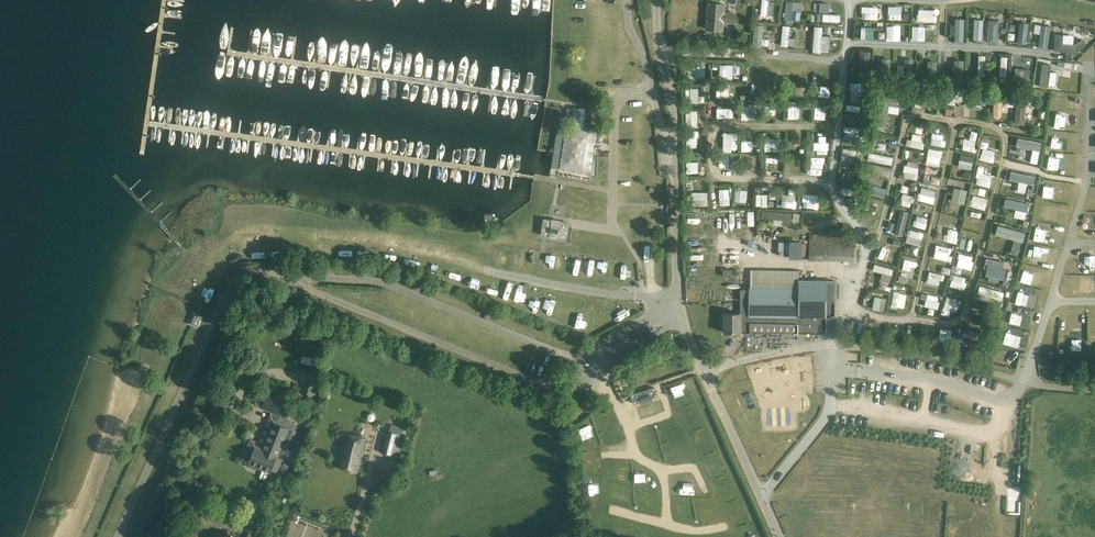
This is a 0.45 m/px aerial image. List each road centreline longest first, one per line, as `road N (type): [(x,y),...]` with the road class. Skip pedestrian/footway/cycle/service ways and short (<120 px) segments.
road 1 (unclassified): [(778,536),(678,305),(673,117),(656,0)]
road 2 (track): [(1024,383),(936,357),(838,345)]

